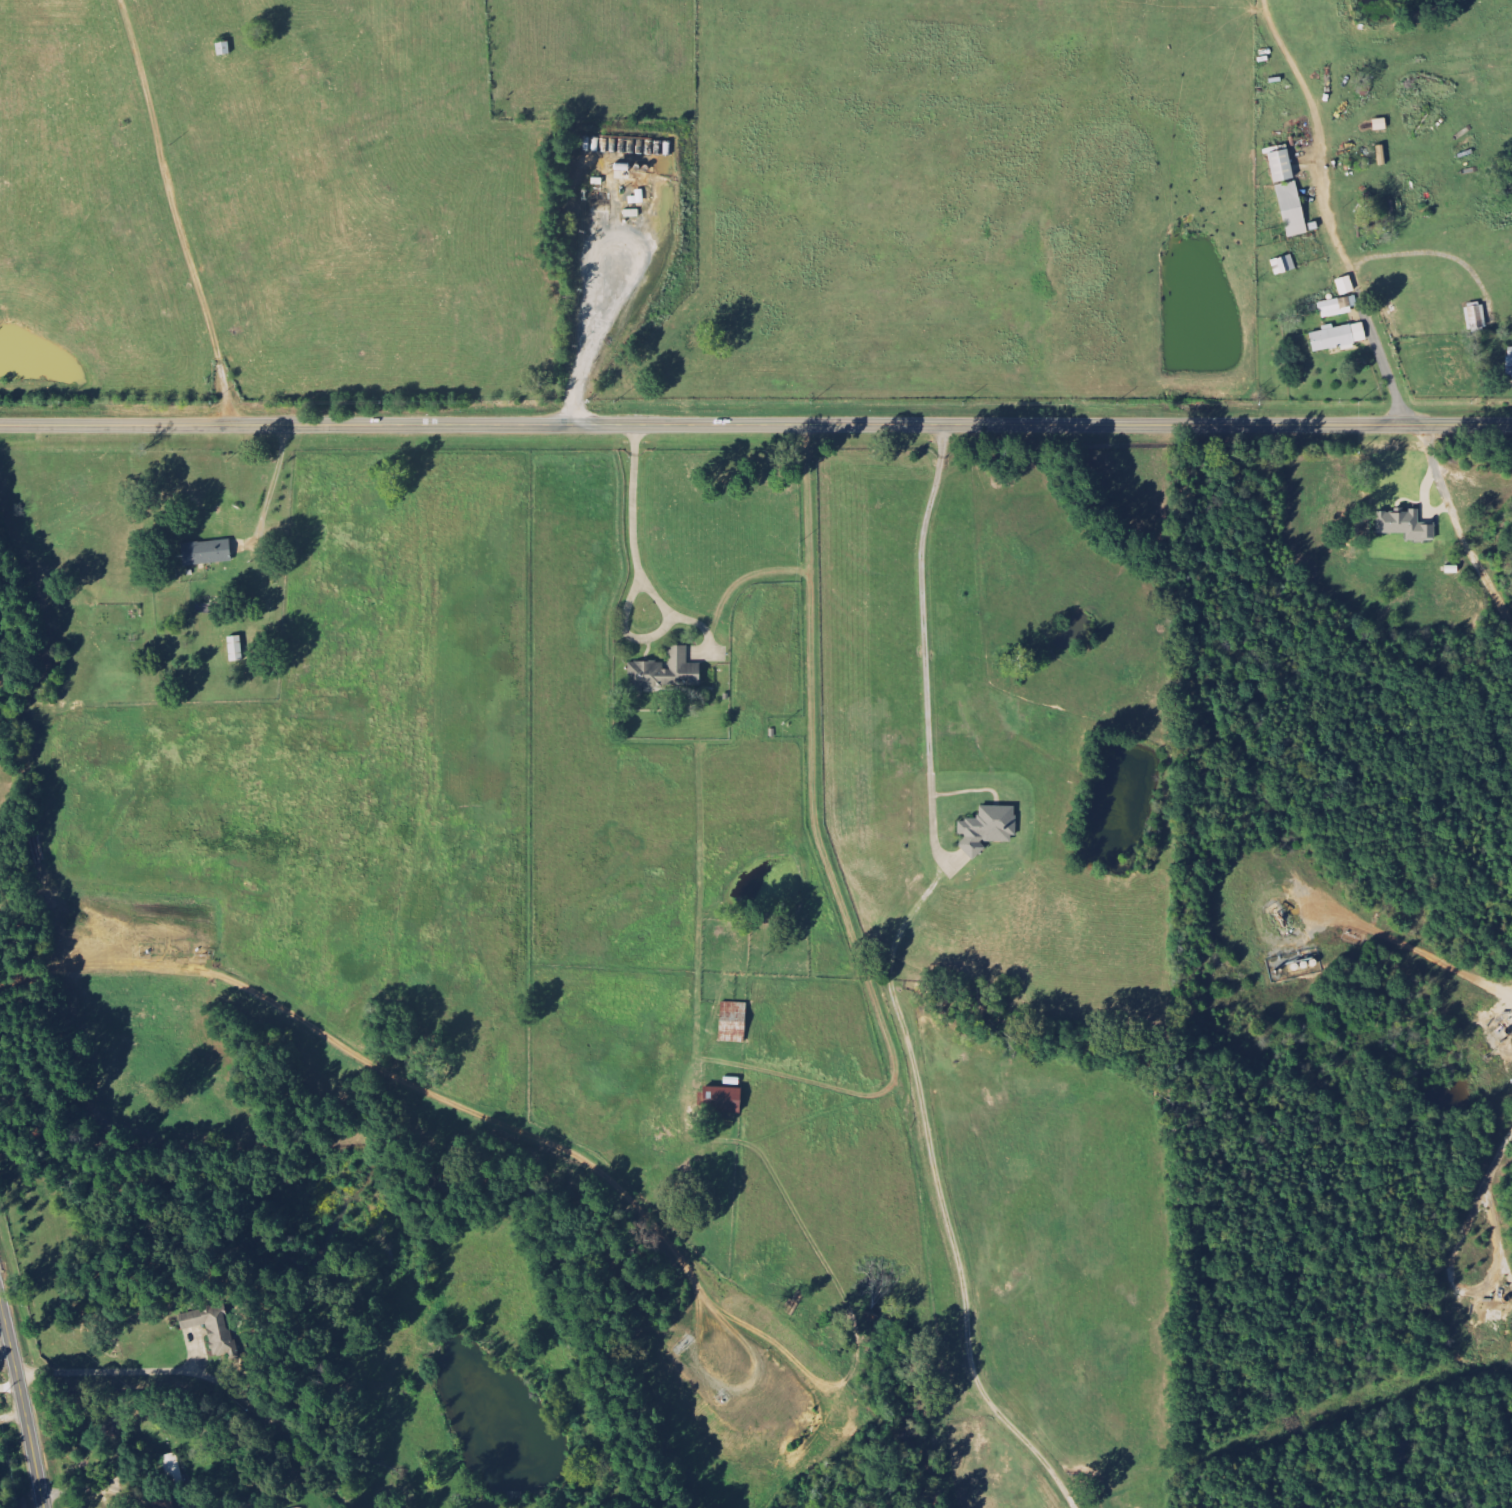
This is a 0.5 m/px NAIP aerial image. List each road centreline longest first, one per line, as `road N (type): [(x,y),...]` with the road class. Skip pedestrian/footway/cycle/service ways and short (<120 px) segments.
road 1 (tertiary): [(0,424),(1511,425)]
road 2 (secondary): [(44,1507),(0,1301)]

